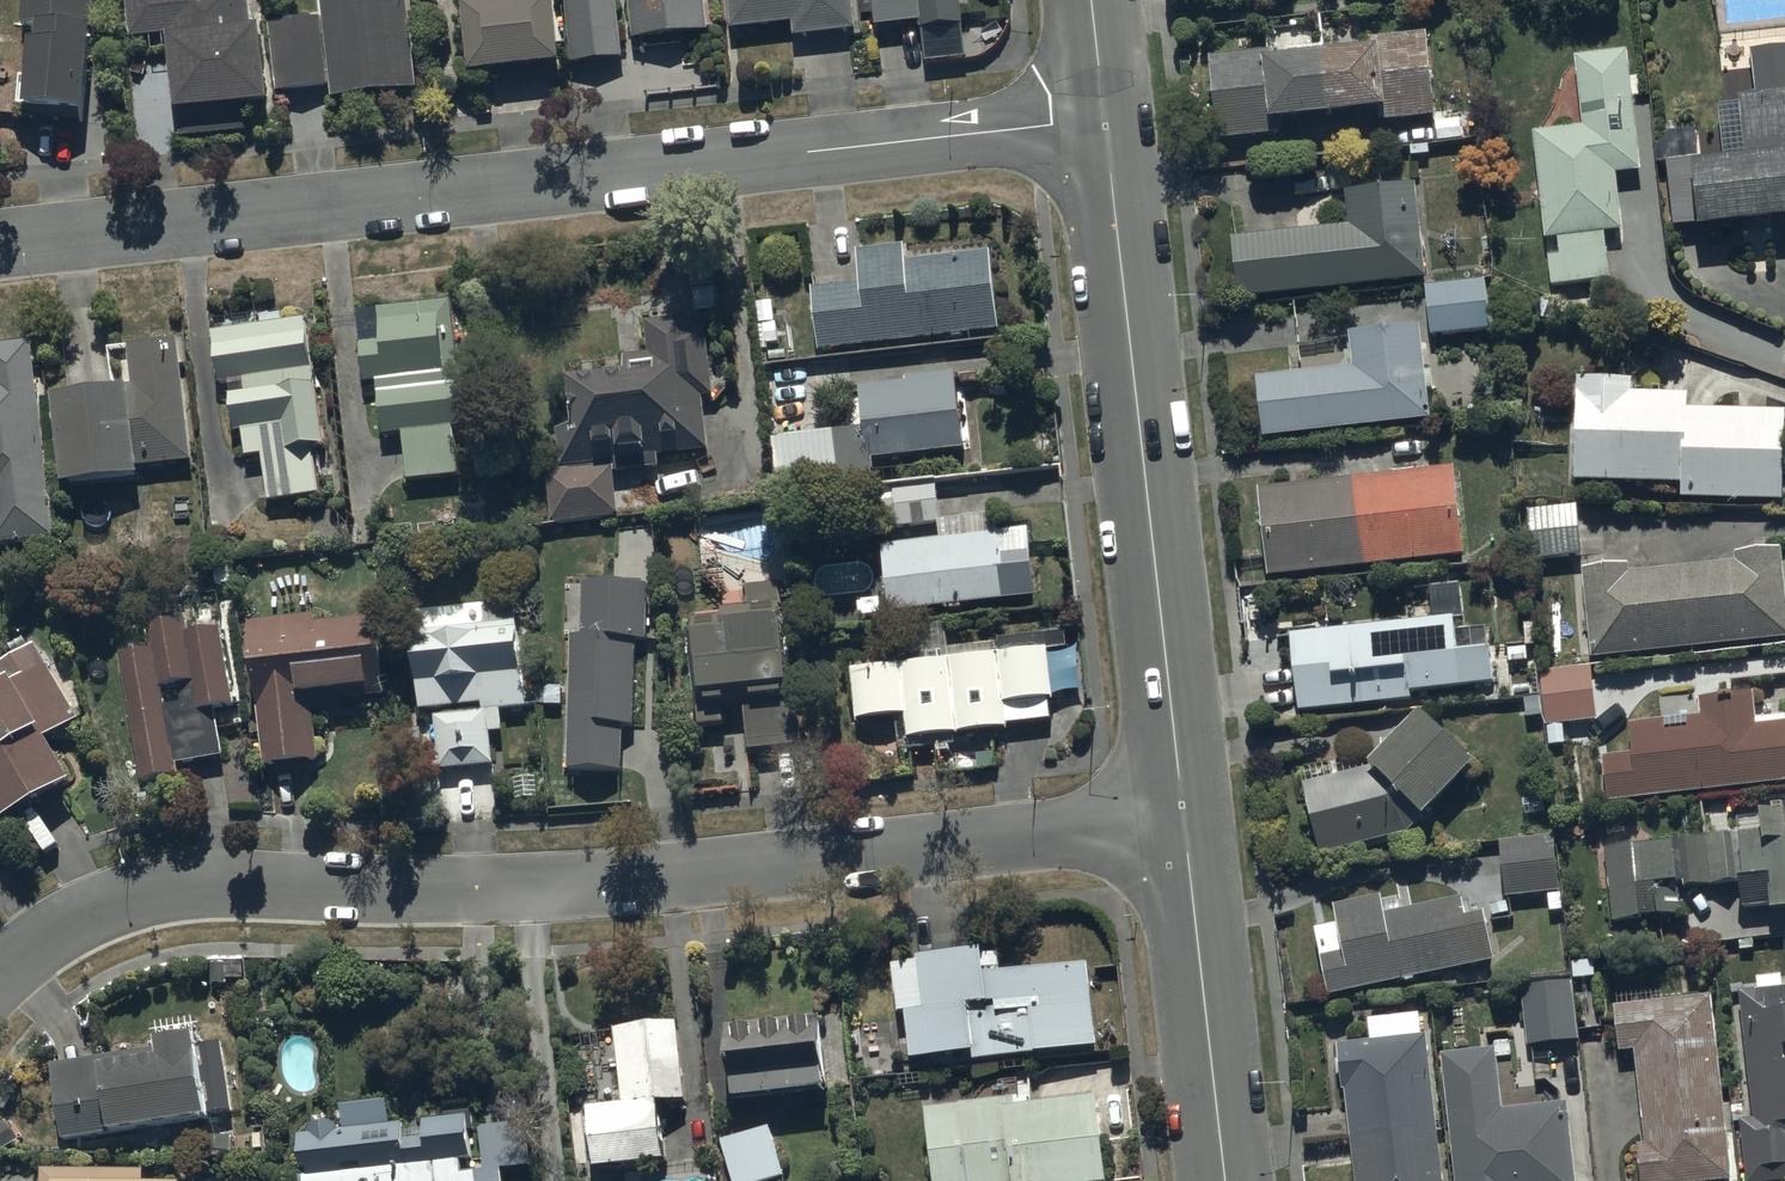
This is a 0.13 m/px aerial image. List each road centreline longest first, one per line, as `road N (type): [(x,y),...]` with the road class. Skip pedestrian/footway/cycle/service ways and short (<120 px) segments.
road 1 (residential): [(1185,820),(685,876),(143,903),(54,933),(0,974)]
road 2 (residential): [(0,249),(1107,128)]
road 3 (tertiary): [(1185,820),(1107,128)]
road 4 (tertiary): [(1227,1180),(1185,820)]
road 5 (tertiary): [(1107,128),(1094,0)]

